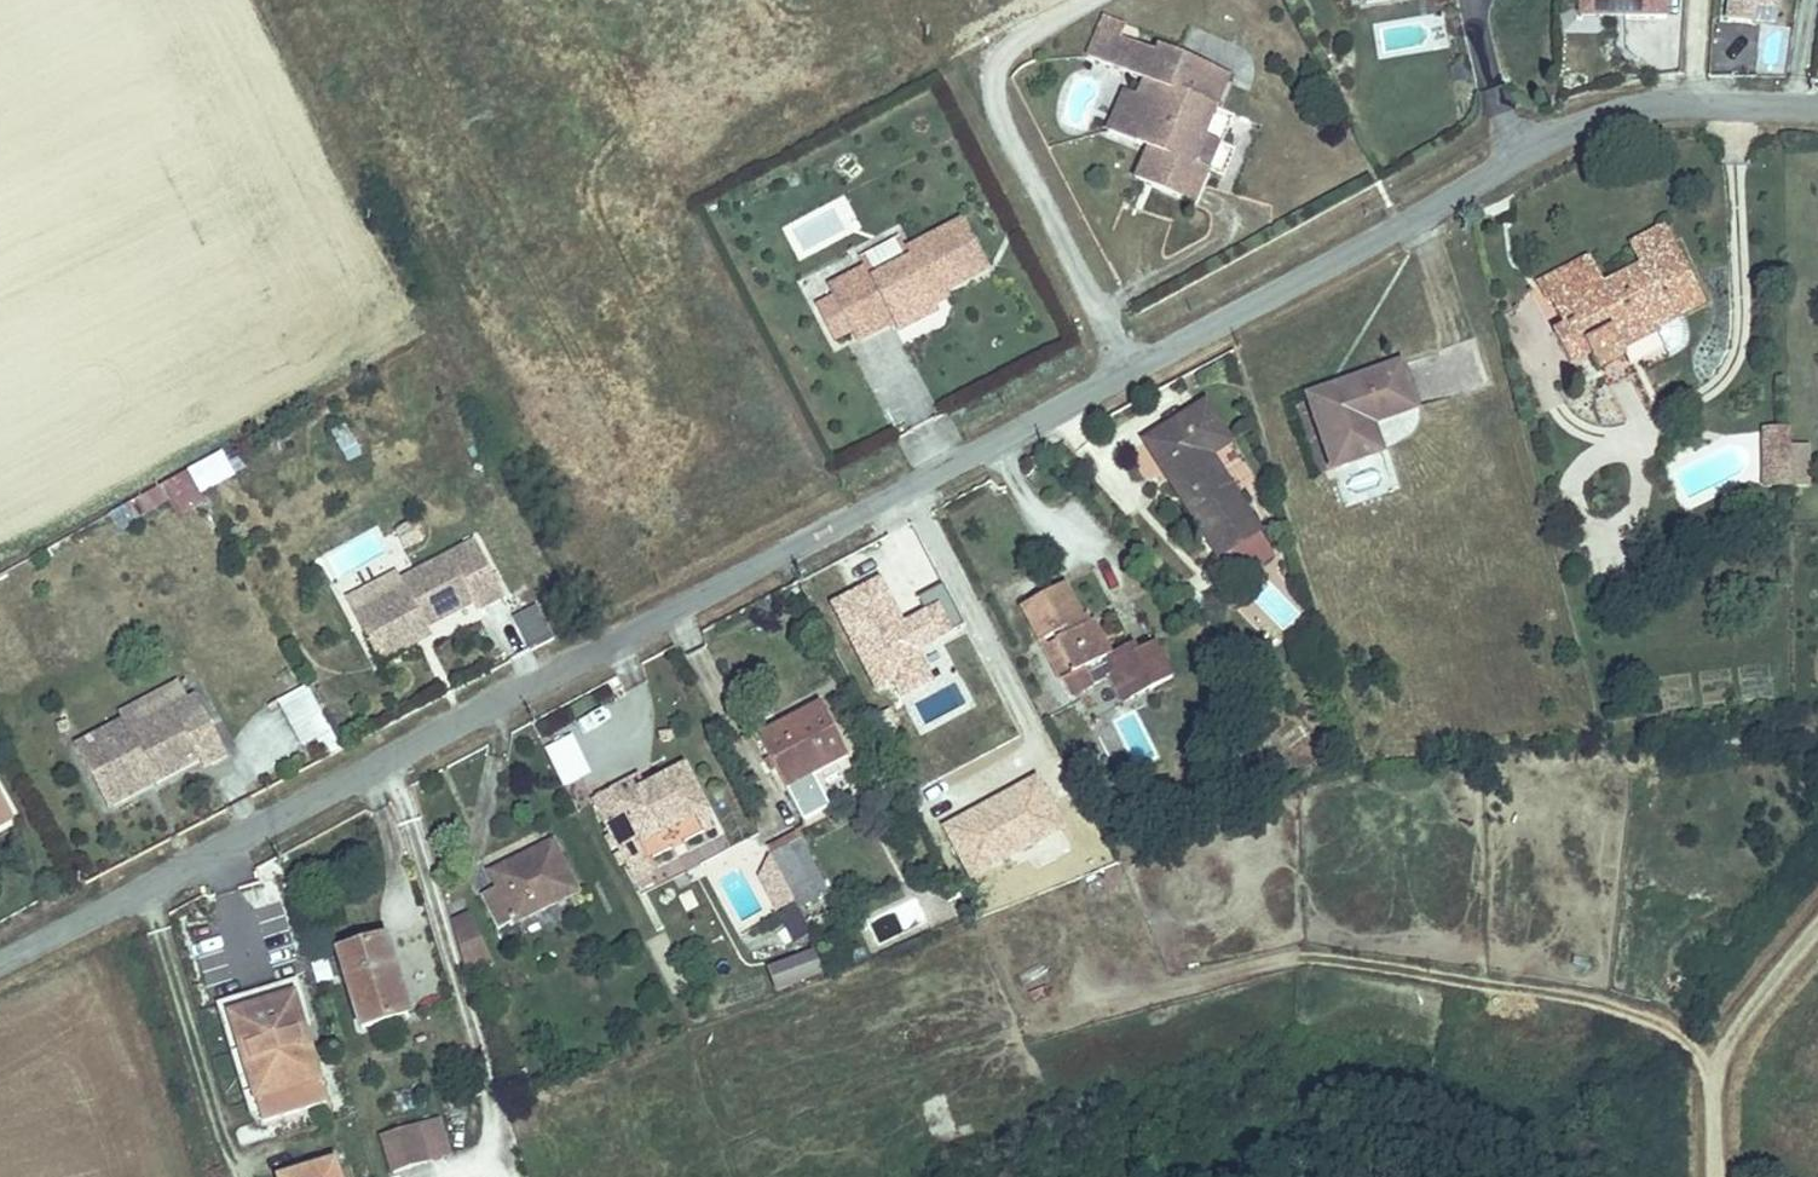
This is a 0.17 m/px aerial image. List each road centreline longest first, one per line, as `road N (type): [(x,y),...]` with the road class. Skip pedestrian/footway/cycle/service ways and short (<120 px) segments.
road 1 (unclassified): [(0,961),(1577,128),(1641,109),(1817,108)]
road 2 (track): [(1144,996),(1262,962),(1317,956),(1612,1006),(1723,1066)]
road 3 (track): [(1817,937),(1723,1066),(1712,1112),(1715,1176)]

